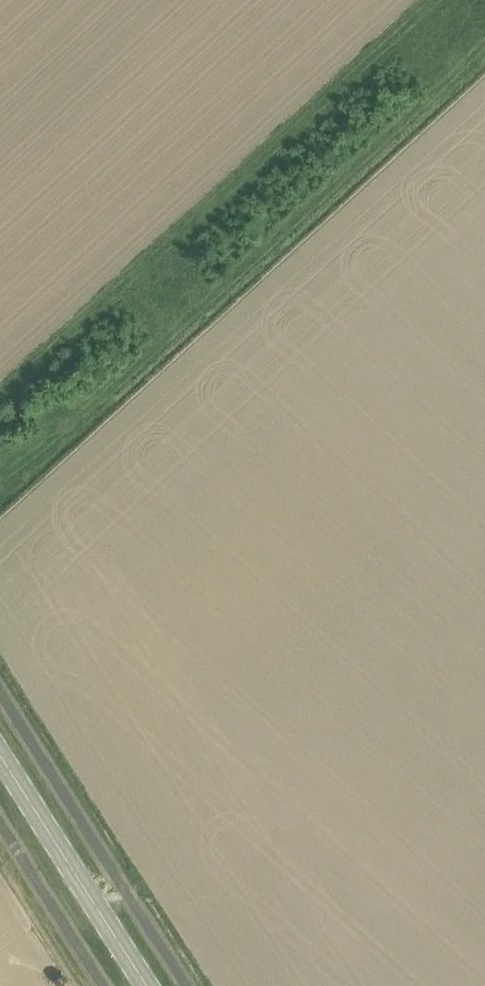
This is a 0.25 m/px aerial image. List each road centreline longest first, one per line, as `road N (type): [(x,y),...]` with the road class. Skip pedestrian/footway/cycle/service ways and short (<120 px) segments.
road 1 (secondary): [(149,985),(0,754)]

